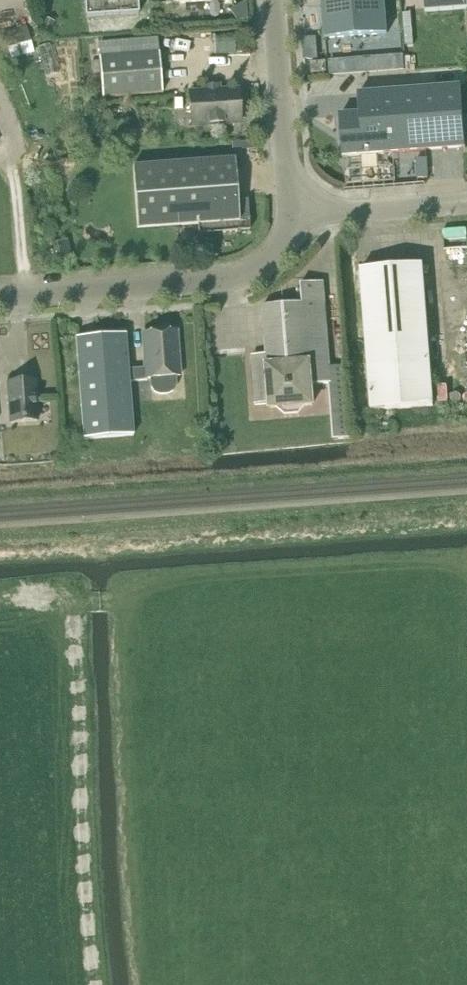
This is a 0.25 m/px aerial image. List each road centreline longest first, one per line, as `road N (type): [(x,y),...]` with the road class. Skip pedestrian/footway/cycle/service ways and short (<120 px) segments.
road 1 (unclassified): [(0,298),(229,280),(268,261),(290,217)]
road 2 (unclassified): [(290,217),(273,0)]
road 3 (unclassified): [(290,217),(466,202)]

